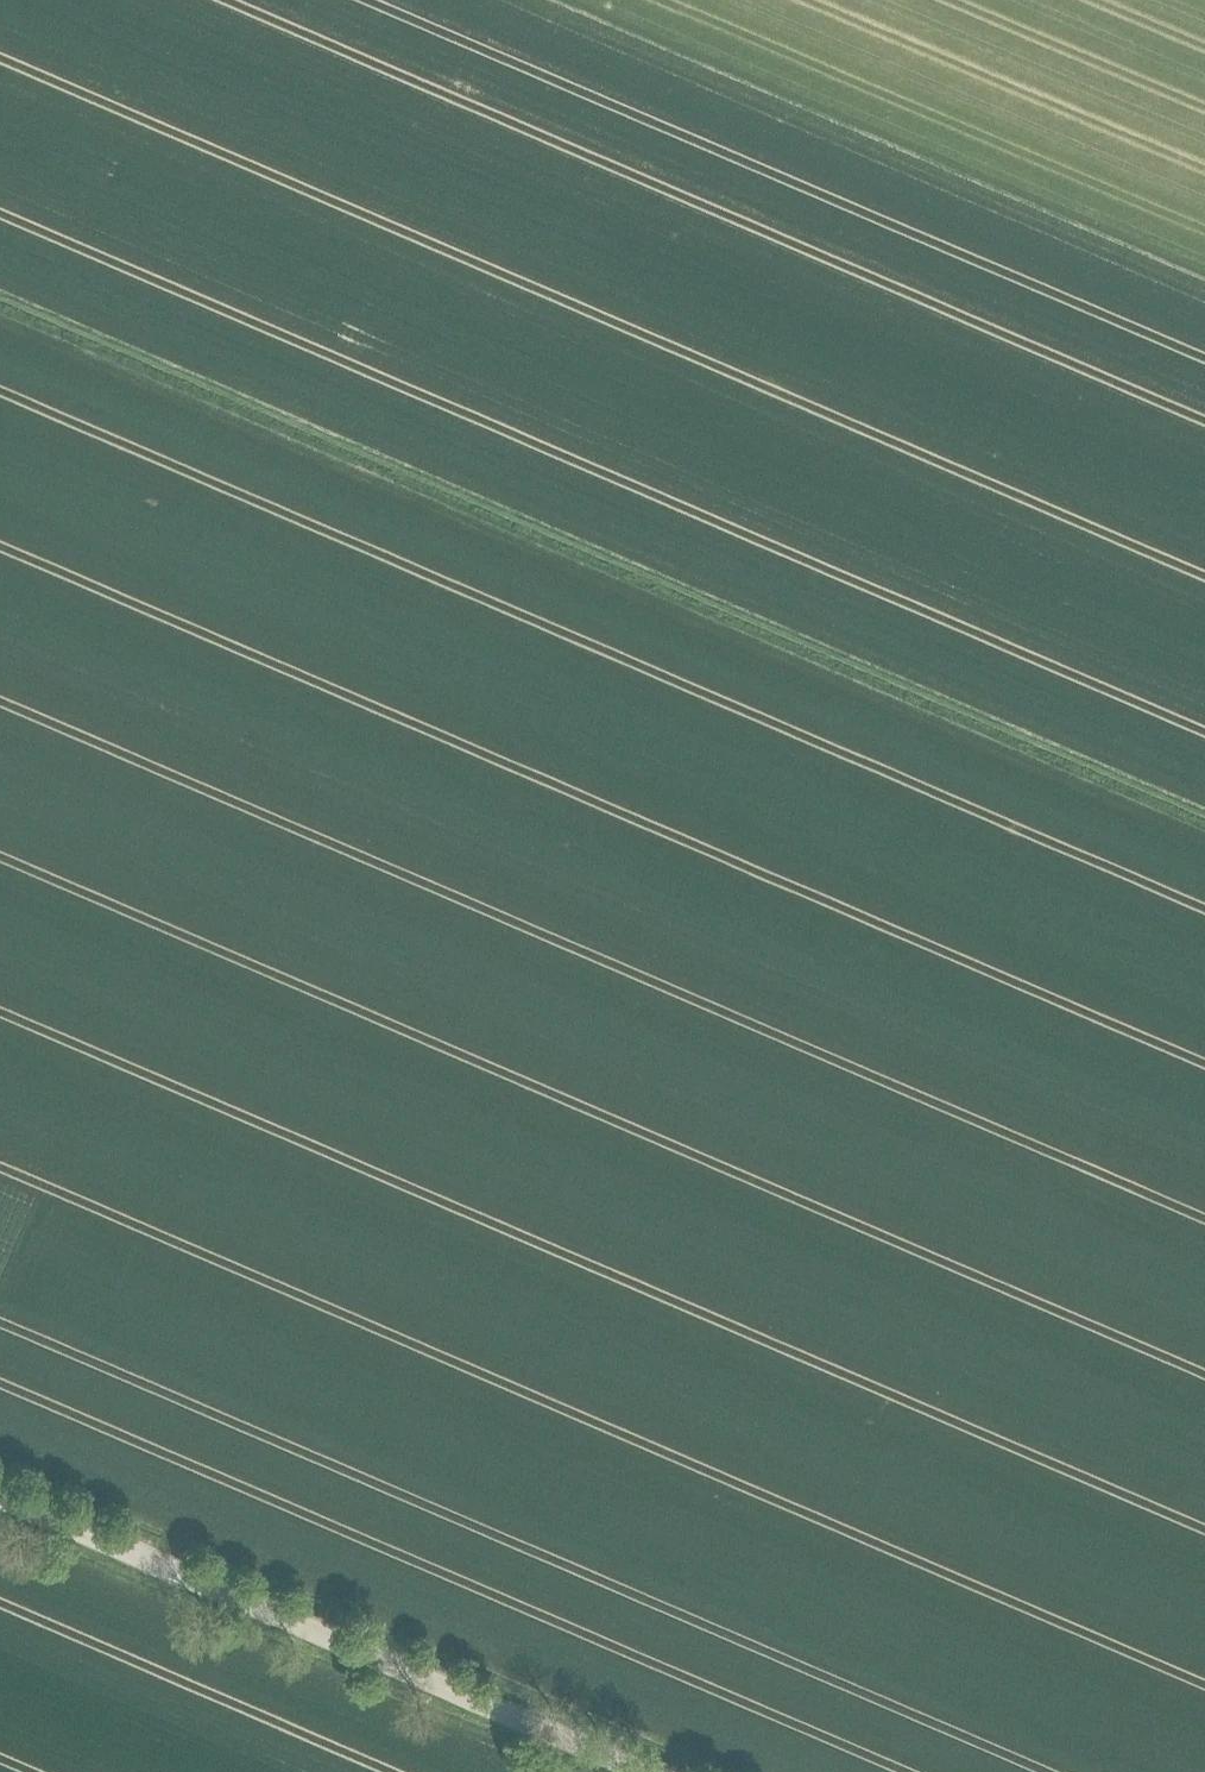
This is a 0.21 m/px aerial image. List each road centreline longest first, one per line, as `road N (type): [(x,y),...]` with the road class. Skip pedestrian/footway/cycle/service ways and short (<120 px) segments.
road 1 (tertiary): [(649,1771),(0,1494)]

